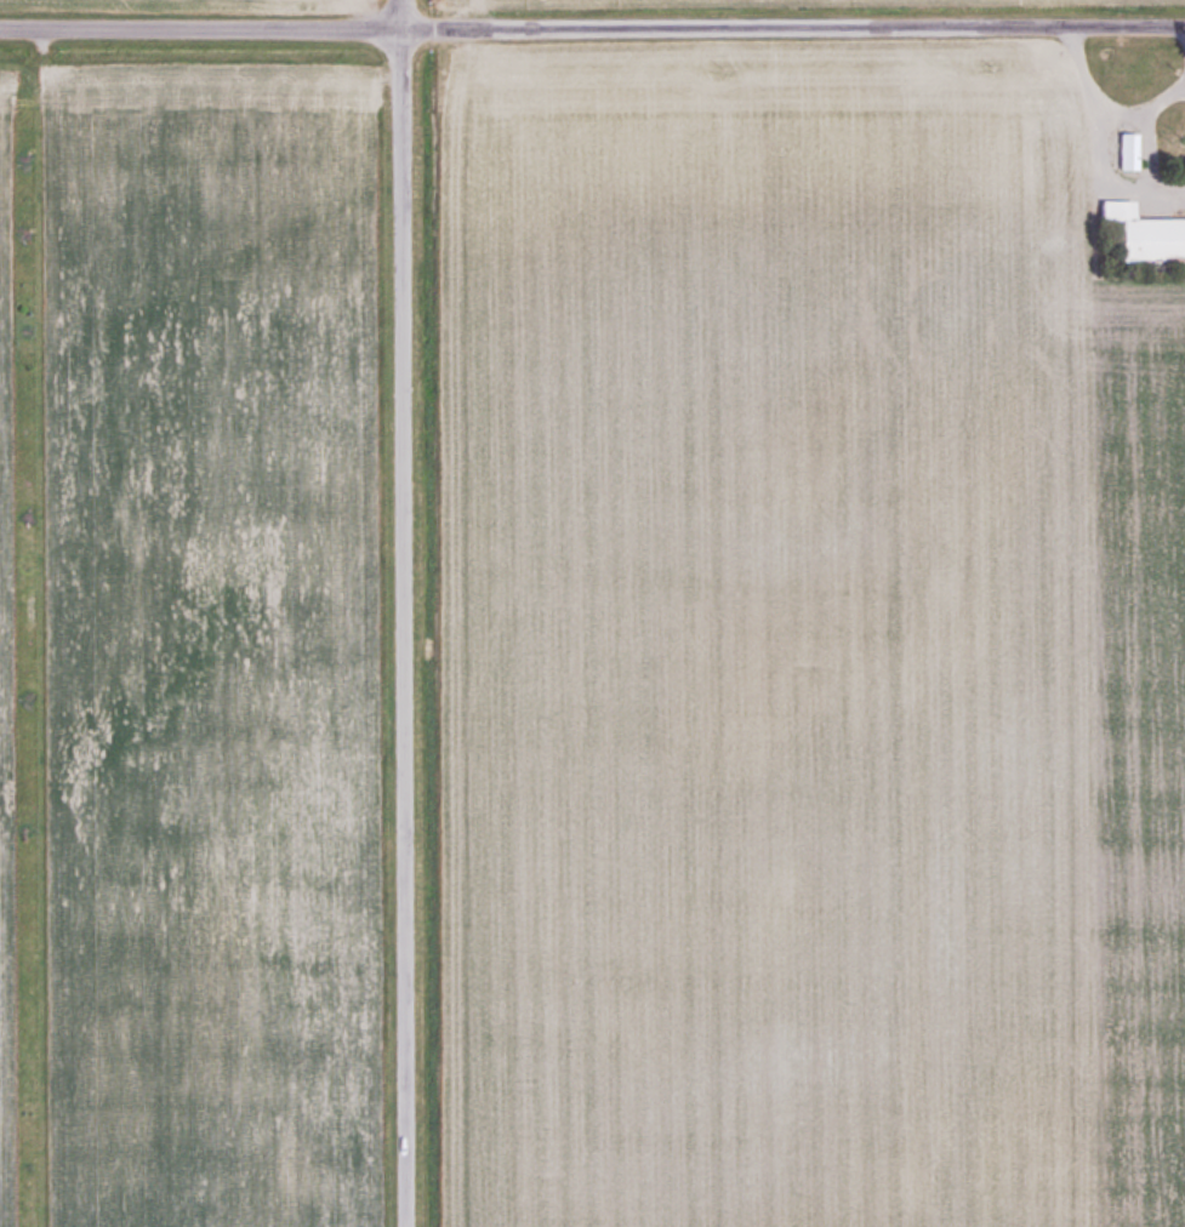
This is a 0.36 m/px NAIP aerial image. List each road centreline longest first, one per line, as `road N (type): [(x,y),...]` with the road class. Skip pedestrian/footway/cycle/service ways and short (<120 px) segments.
road 1 (residential): [(406,1226),(401,0)]
road 2 (residential): [(1184,24),(0,26)]

